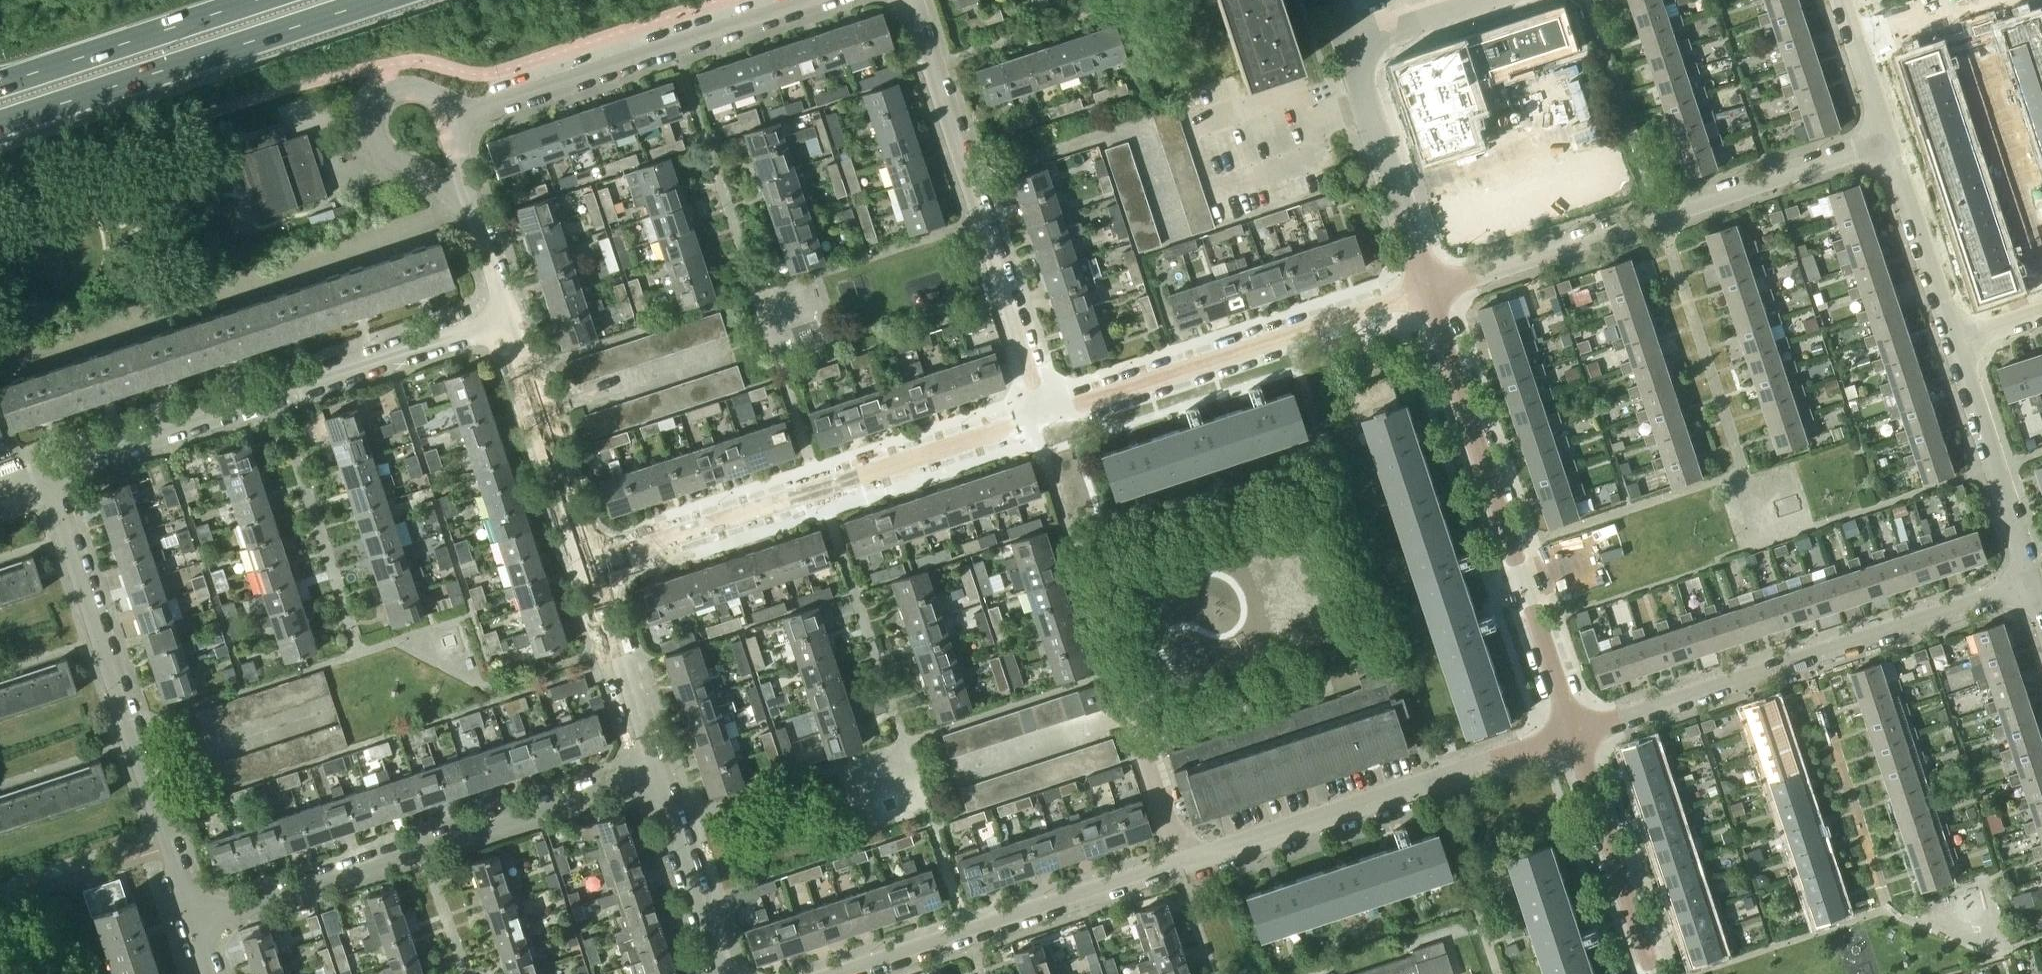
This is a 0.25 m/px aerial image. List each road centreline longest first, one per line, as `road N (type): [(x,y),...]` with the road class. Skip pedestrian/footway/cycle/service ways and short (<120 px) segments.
road 1 (residential): [(830,973),(1575,731)]
road 2 (residential): [(586,564),(1055,409)]
road 3 (residential): [(50,478),(508,318)]
road 4 (residential): [(194,921),(653,769)]
road 5 (residential): [(1575,731),(2031,582)]
road 6 (residential): [(1428,281),(1884,139)]
road 7 (residential): [(1575,731),(1428,281)]
road 8 (residential): [(194,921),(50,478)]
road 9 (residential): [(1055,409),(913,0)]
road 10 (residential): [(1055,409),(1428,281)]
road 11 (trunk): [(0,122),(375,0)]
road 12 (residential): [(812,0),(450,118)]
road 13 (trunk): [(253,0),(0,83)]
road 14 (residential): [(586,564),(508,318)]
road 15 (residential): [(2031,582),(1955,338)]
road 16 (residential): [(1656,973),(1575,731)]
road 17 (residential): [(1428,281),(1350,43)]
road 18 (residential): [(450,118),(438,100),(408,88),(377,101),(369,124),(382,148),(468,197)]
road 19 (residential): [(653,769),(586,564)]
road 20 (residential): [(721,973),(653,769)]
road 21 (residential): [(1955,338),(1884,139)]
road 22 (residential): [(1884,139),(1836,0)]
road 23 (residential): [(1350,43),(1478,0)]
road 24 (residential): [(508,318),(468,197)]

